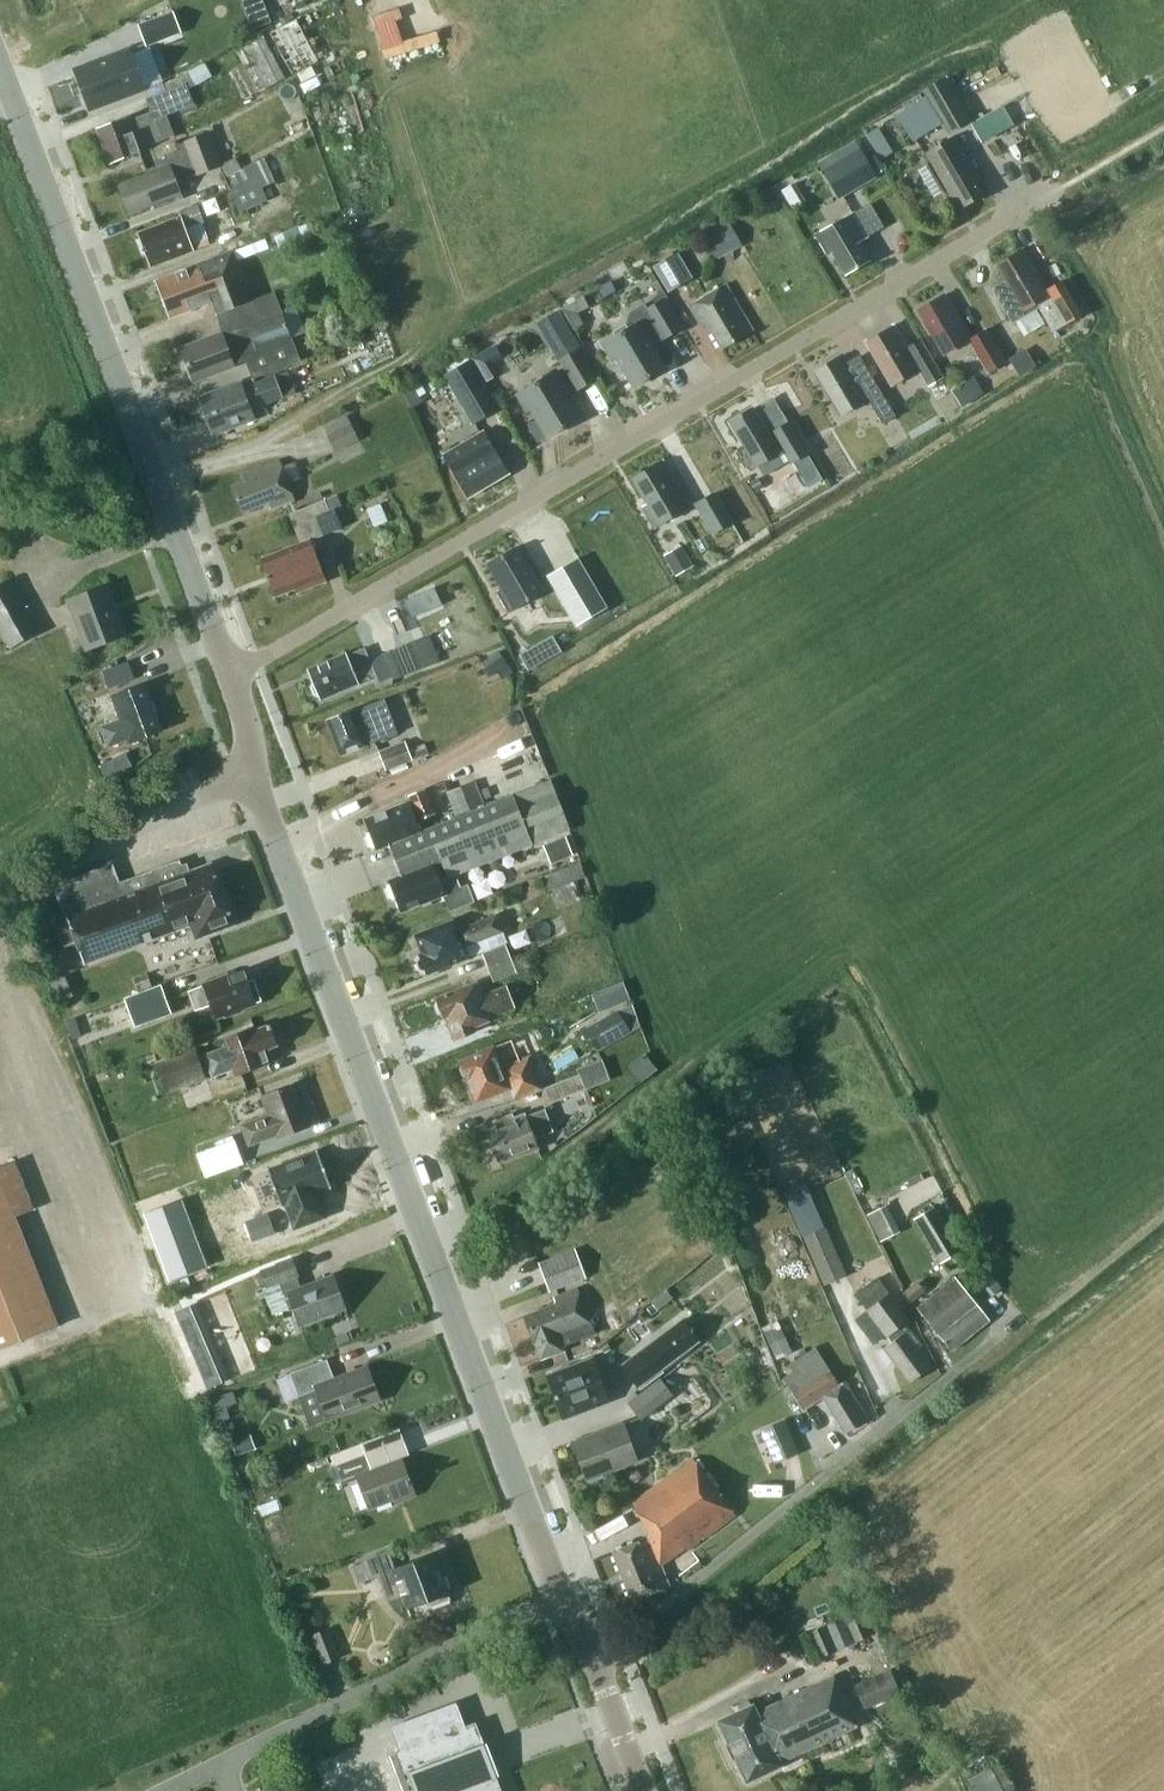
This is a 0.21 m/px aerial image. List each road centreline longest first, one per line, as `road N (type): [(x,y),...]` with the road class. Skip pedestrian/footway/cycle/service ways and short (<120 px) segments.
road 1 (tertiary): [(559,1594),(272,831),(229,675)]
road 2 (residential): [(229,675),(1025,209)]
road 3 (tertiary): [(229,675),(0,65)]
road 4 (residential): [(598,1660),(1003,1329)]
road 5 (residential): [(166,1790),(559,1594)]
road 6 (tertiary): [(646,1790),(598,1660)]

